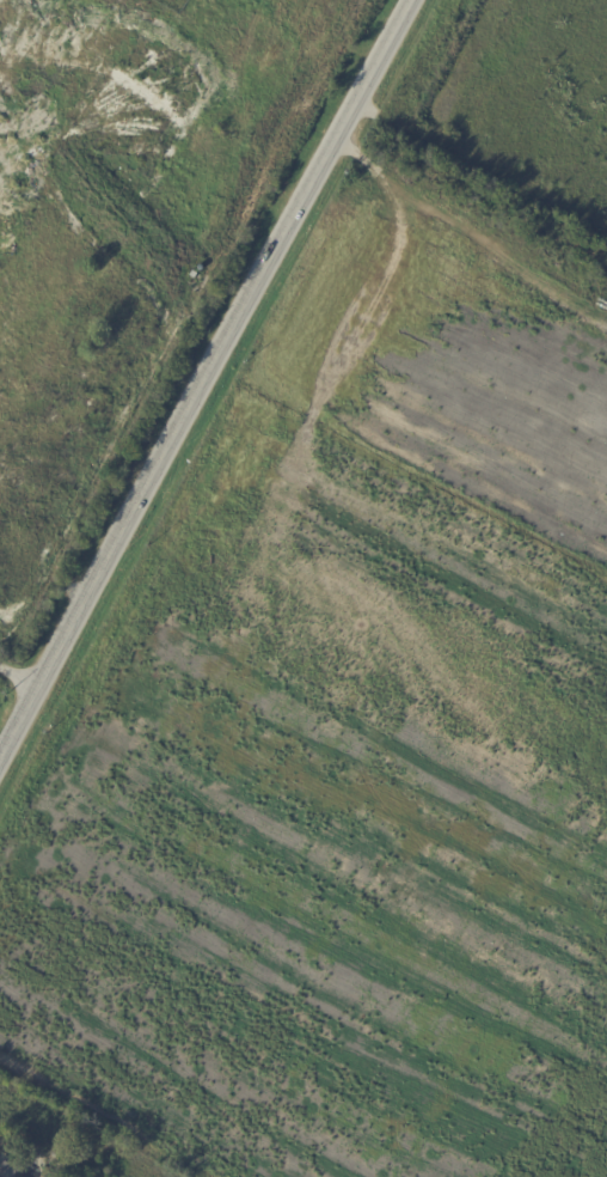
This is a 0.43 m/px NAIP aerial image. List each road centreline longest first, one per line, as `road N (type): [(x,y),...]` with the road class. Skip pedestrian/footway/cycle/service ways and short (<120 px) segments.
road 1 (secondary): [(0,757),(410,0)]

